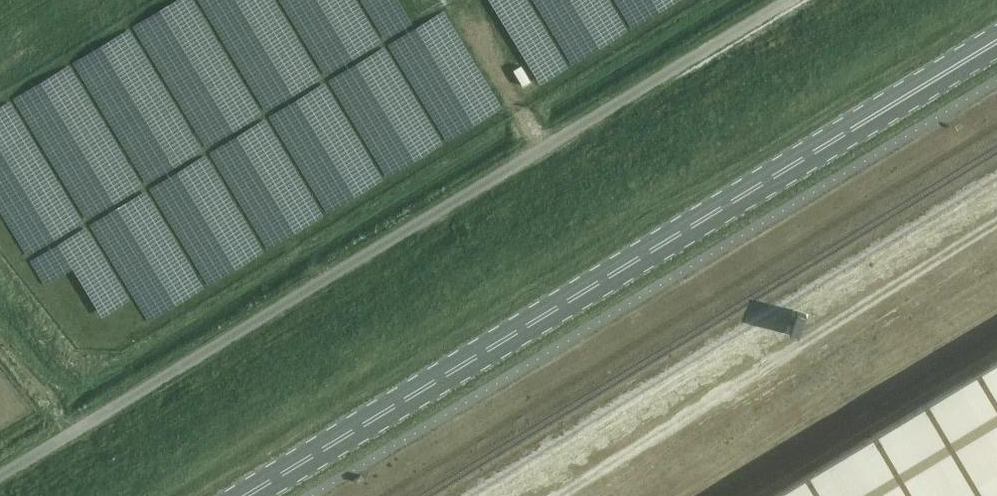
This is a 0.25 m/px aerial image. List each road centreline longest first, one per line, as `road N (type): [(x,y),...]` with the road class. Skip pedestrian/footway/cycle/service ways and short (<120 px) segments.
road 1 (unclassified): [(790,0),(0,480)]
road 2 (secondary): [(251,495),(996,46)]

